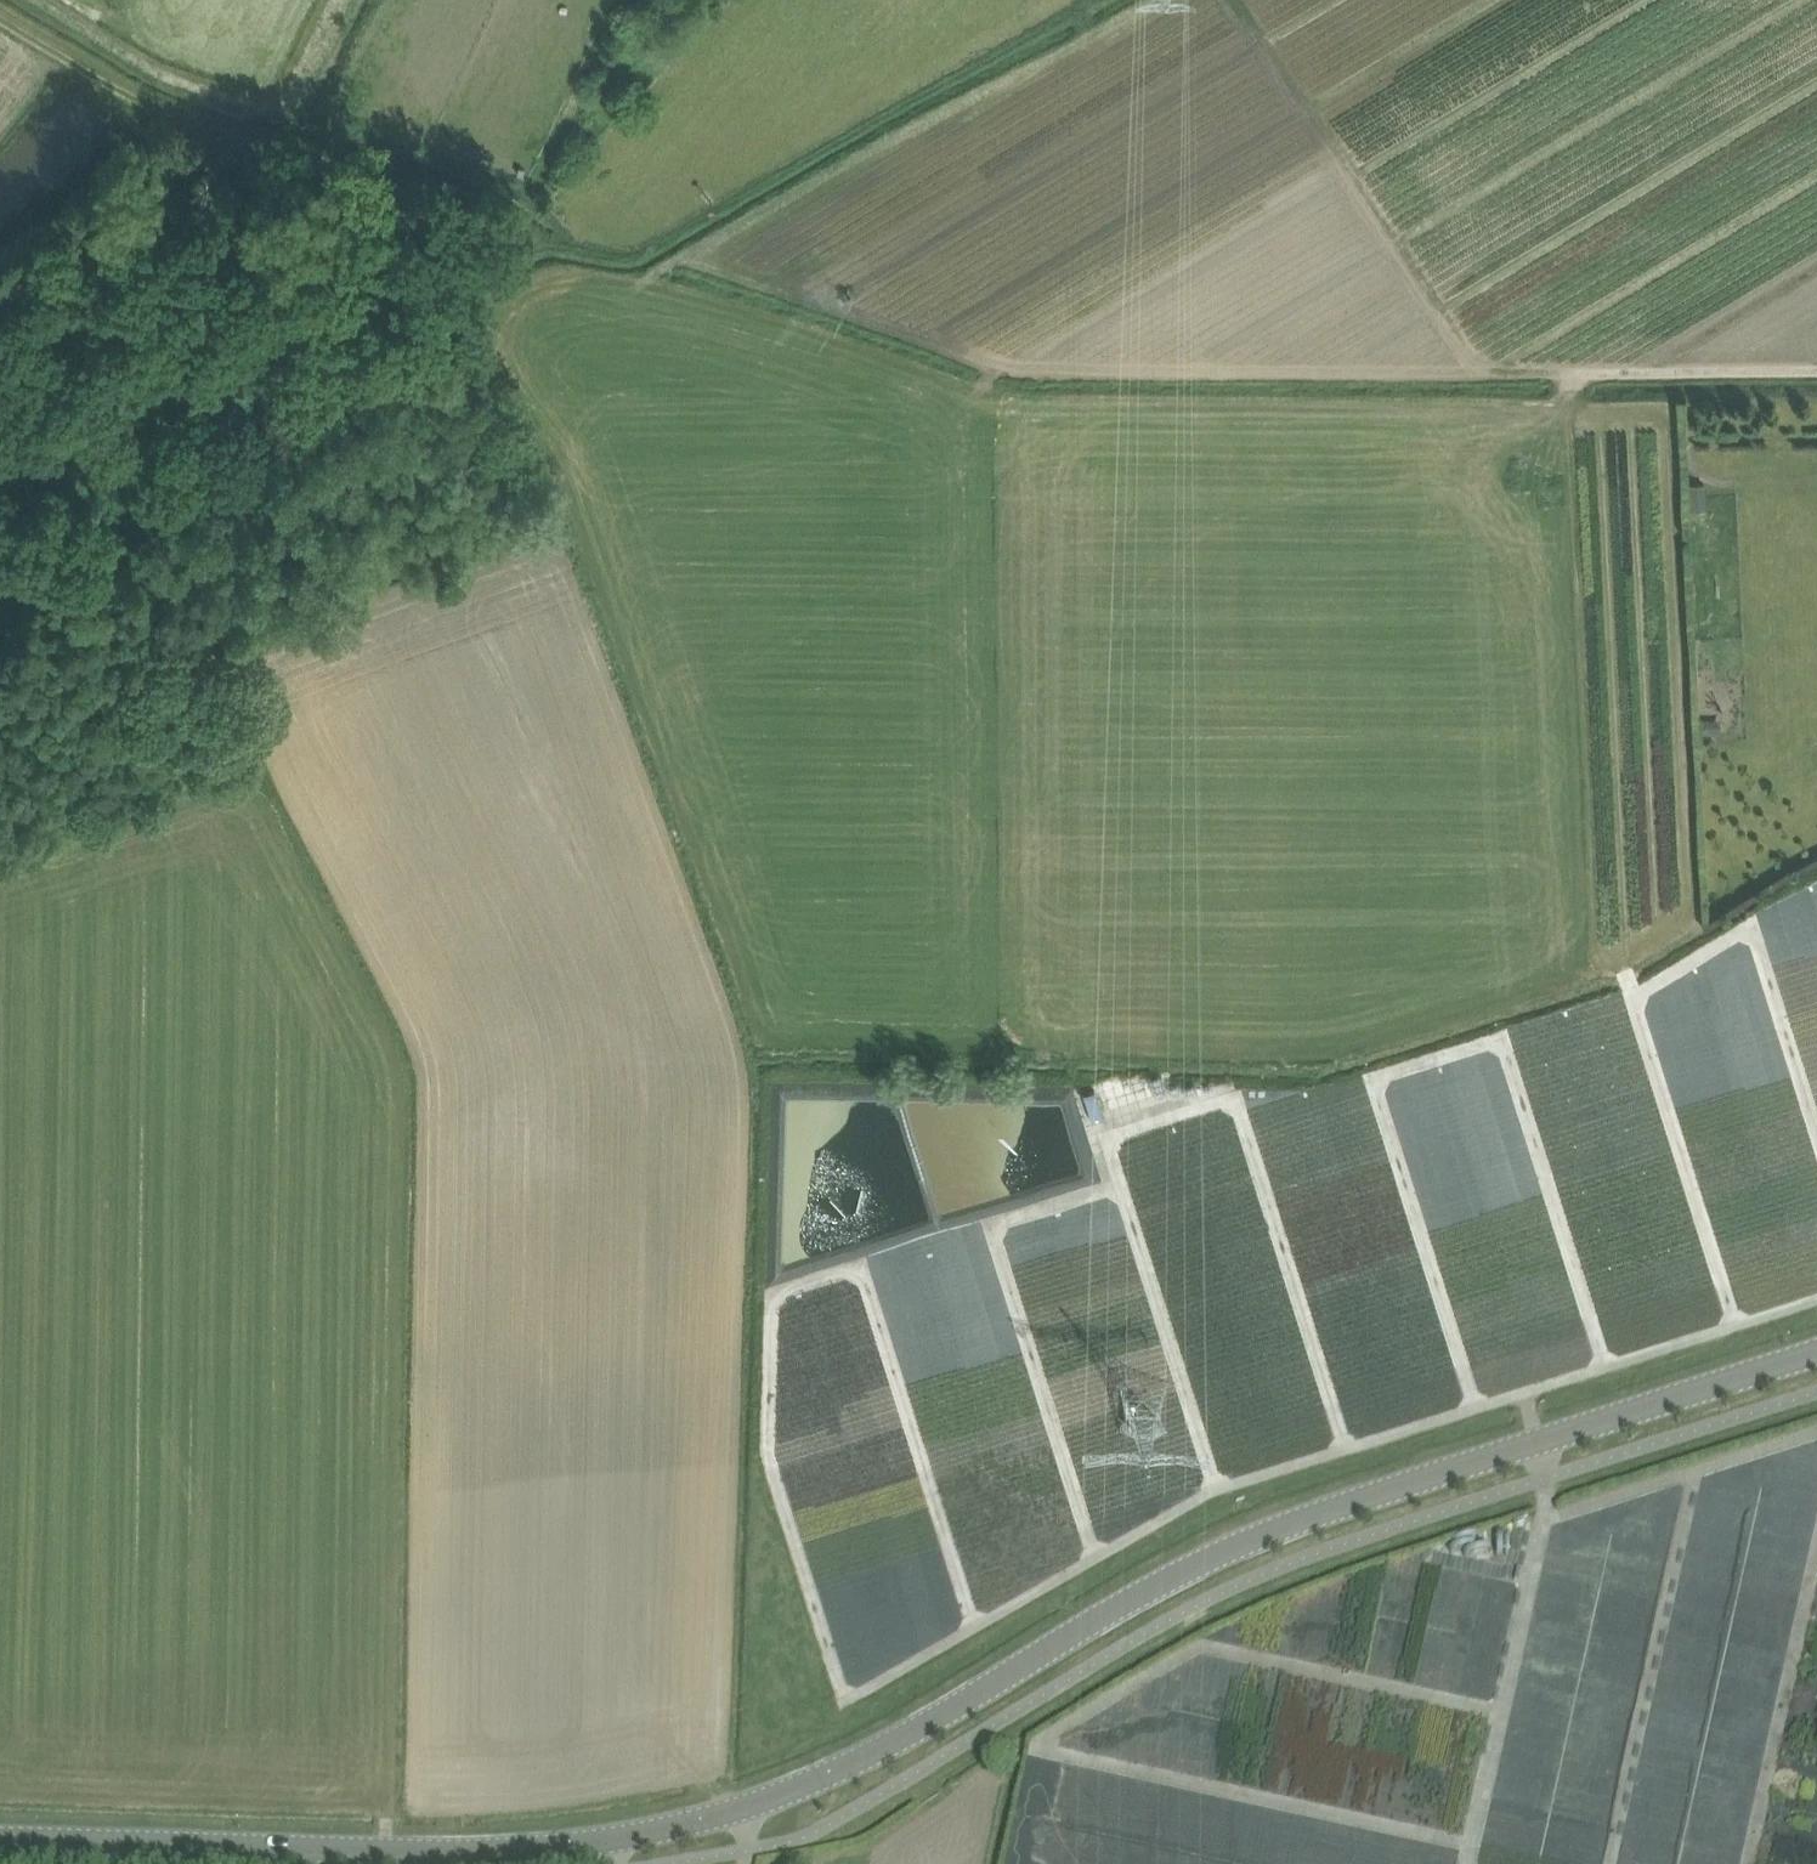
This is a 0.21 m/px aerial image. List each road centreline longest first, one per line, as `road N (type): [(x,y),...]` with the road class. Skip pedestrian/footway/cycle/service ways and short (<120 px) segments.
road 1 (tertiary): [(0,1840),(436,1852),(601,1840),(744,1806),(866,1758),(1088,1623),(1240,1544),(1361,1496),(1816,1351)]
road 2 (track): [(1816,371),(1571,374)]

